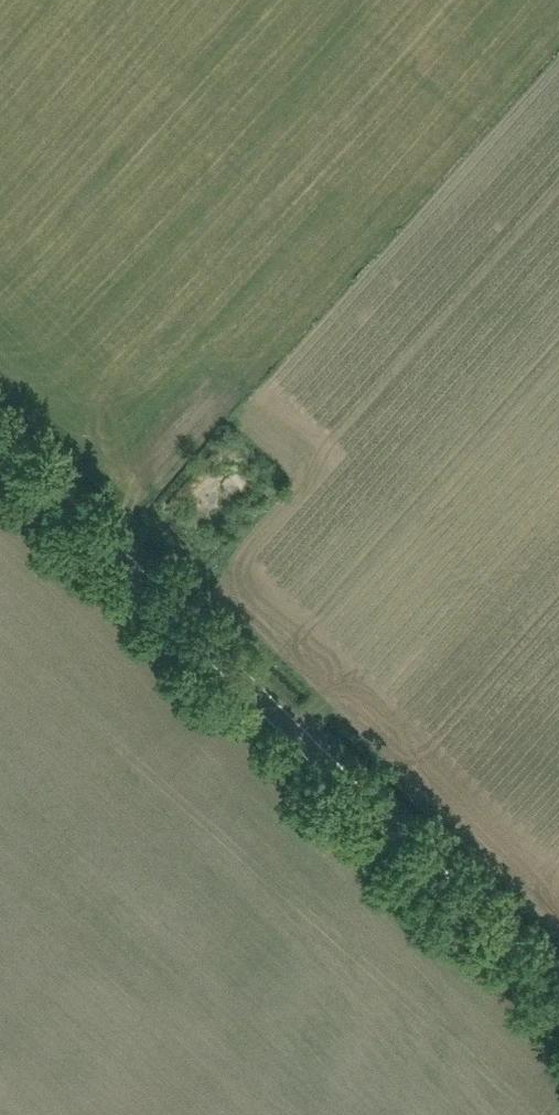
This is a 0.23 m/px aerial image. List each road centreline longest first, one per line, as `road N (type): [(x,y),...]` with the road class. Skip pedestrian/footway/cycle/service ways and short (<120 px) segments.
road 1 (unclassified): [(558,988),(0,432)]

